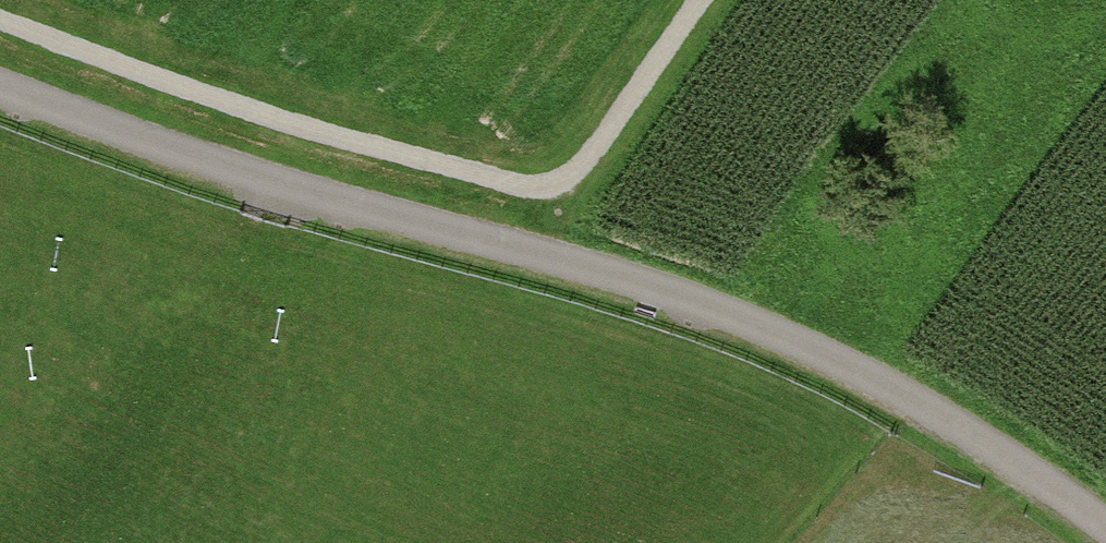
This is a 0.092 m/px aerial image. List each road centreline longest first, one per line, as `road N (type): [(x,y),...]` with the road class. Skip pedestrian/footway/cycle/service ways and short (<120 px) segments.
road 1 (residential): [(0,82),(261,178),(704,307),(824,355),(956,426),(1105,522)]

